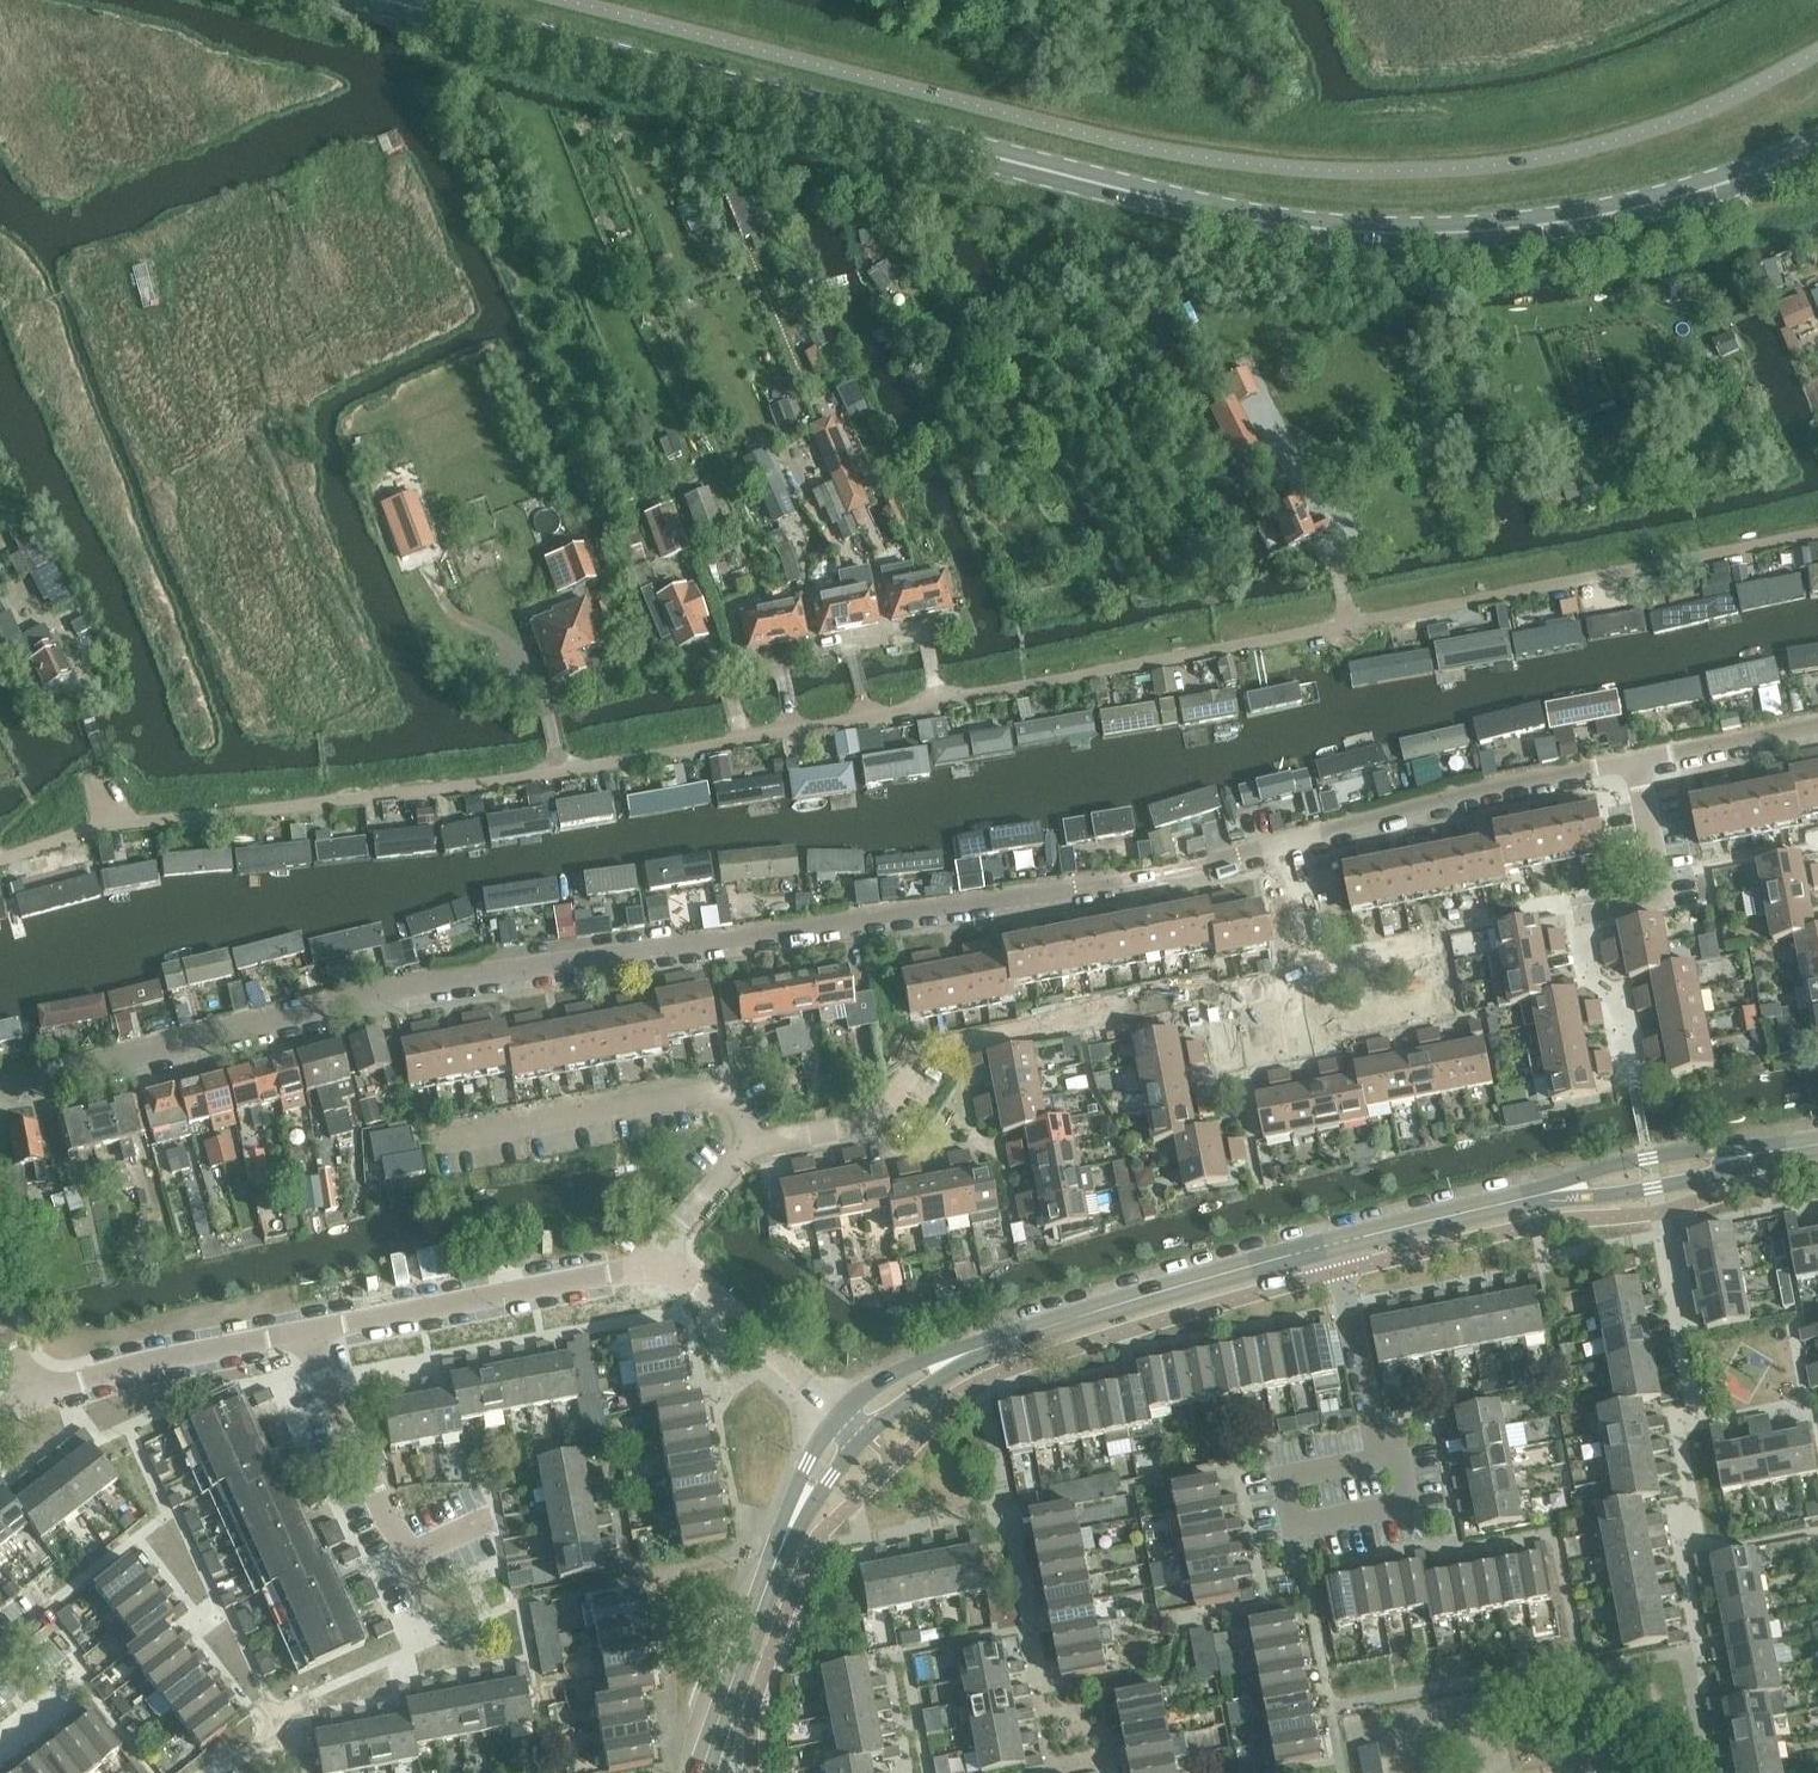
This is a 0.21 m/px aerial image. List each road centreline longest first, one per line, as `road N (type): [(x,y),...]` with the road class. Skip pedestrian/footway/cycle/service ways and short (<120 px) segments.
road 1 (residential): [(0,862),(117,829),(479,789),(1817,536)]
road 2 (secondary): [(1817,146),(1616,212),(1462,233),(1334,230),(1210,215),(386,0)]
road 3 (residential): [(0,1087),(401,989),(1162,877),(1295,843)]
road 4 (secondary): [(854,1424),(947,1366),(1029,1335),(1486,1208)]
road 5 (secondary): [(704,1772),(814,1486),(854,1424)]
road 6 (residential): [(307,1337),(671,1269)]
road 7 (residential): [(753,1144),(880,1122),(920,1058),(1075,1011)]
road 8 (residential): [(1295,843),(1638,766)]
road 9 (residential): [(753,1144),(744,1101),(731,1087),(448,1139)]
road 10 (secondary): [(1817,1144),(1649,1158),(1486,1208)]
road 11 (secondary): [(1486,1208),(1654,1192),(1817,1145)]
road 12 (residential): [(476,1529),(419,1542),(390,1538),(307,1337)]
road 13 (residential): [(33,1391),(307,1337)]
road 14 (residential): [(671,1269),(854,1424)]
road 15 (residential): [(1578,907),(1662,890),(1638,766)]
road 16 (residential): [(1638,766),(1817,727)]
road 17 (residential): [(671,1269),(690,1226),(753,1144)]
road 18 (residential): [(1215,996),(1202,990),(1075,1011)]
road 19 (residential): [(1295,843),(1324,975)]

